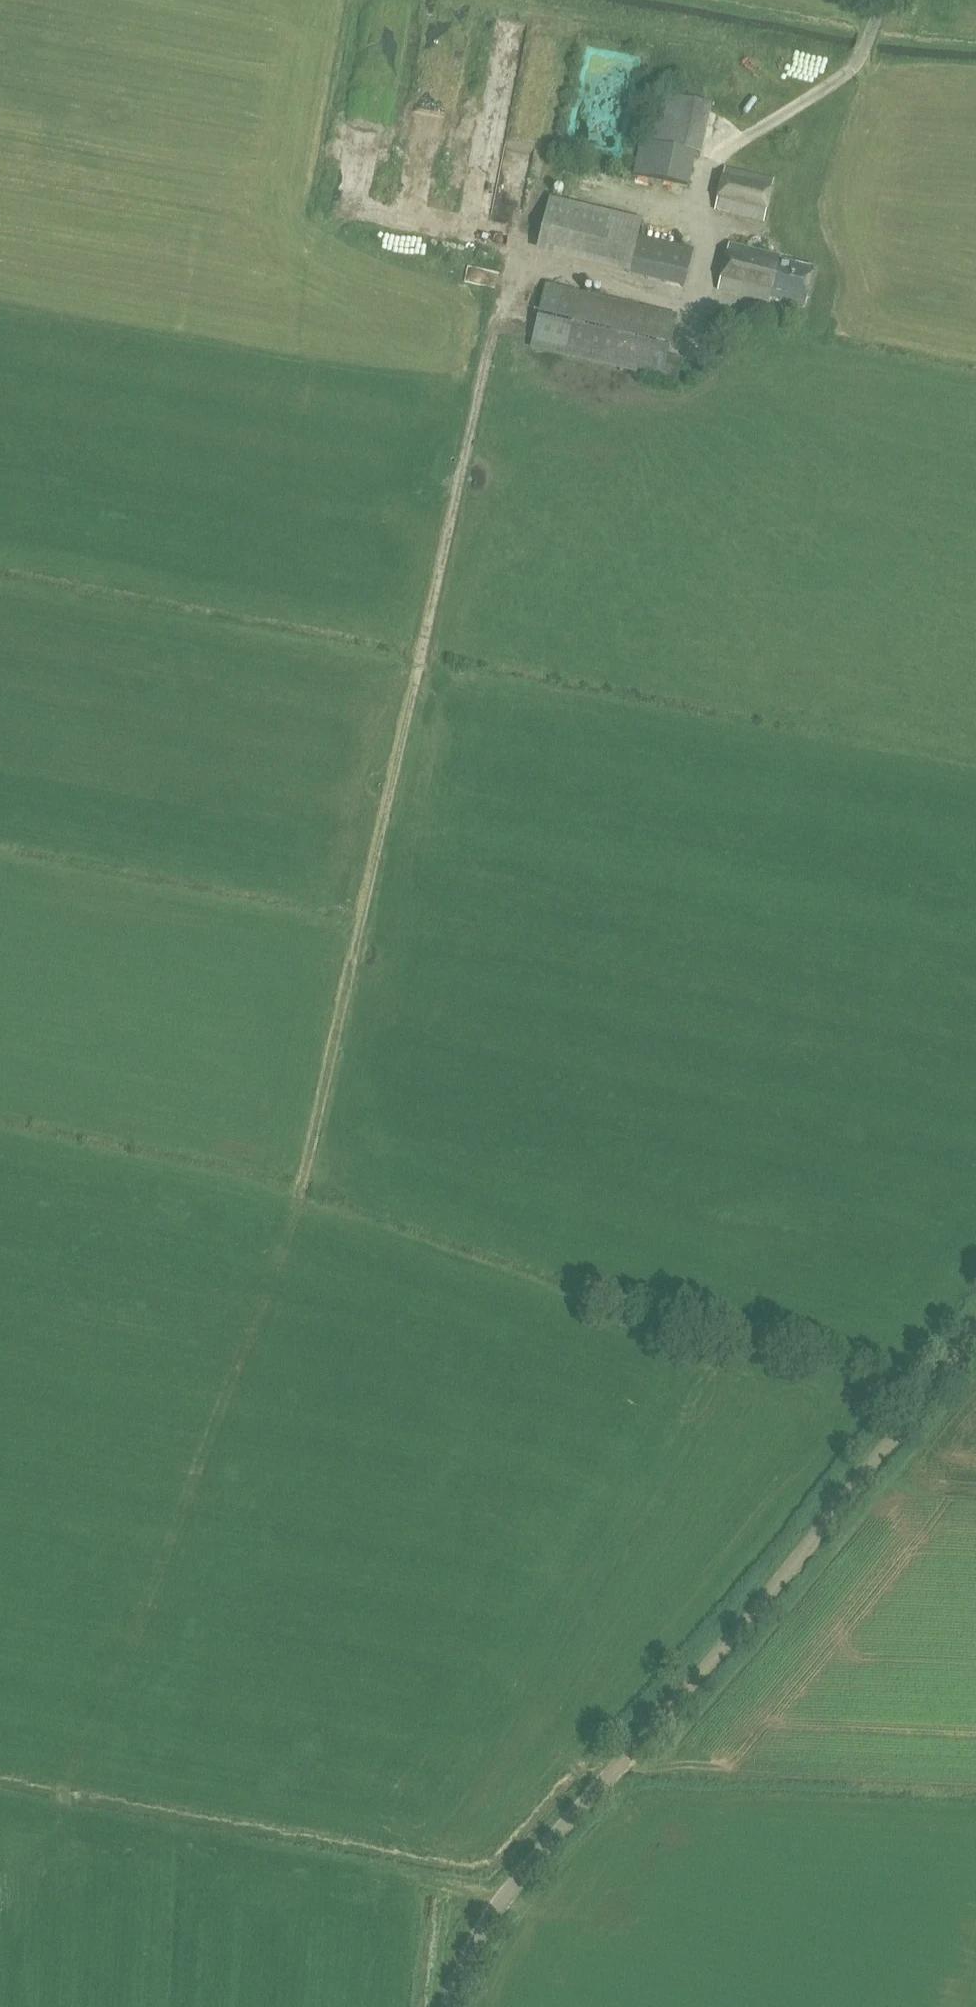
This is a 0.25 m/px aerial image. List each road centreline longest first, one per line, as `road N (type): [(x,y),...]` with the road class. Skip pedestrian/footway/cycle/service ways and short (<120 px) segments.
road 1 (unclassified): [(441,2006),(453,1967),(485,1914),(975,1312)]
road 2 (unclassified): [(773,125),(862,63),(887,0)]

